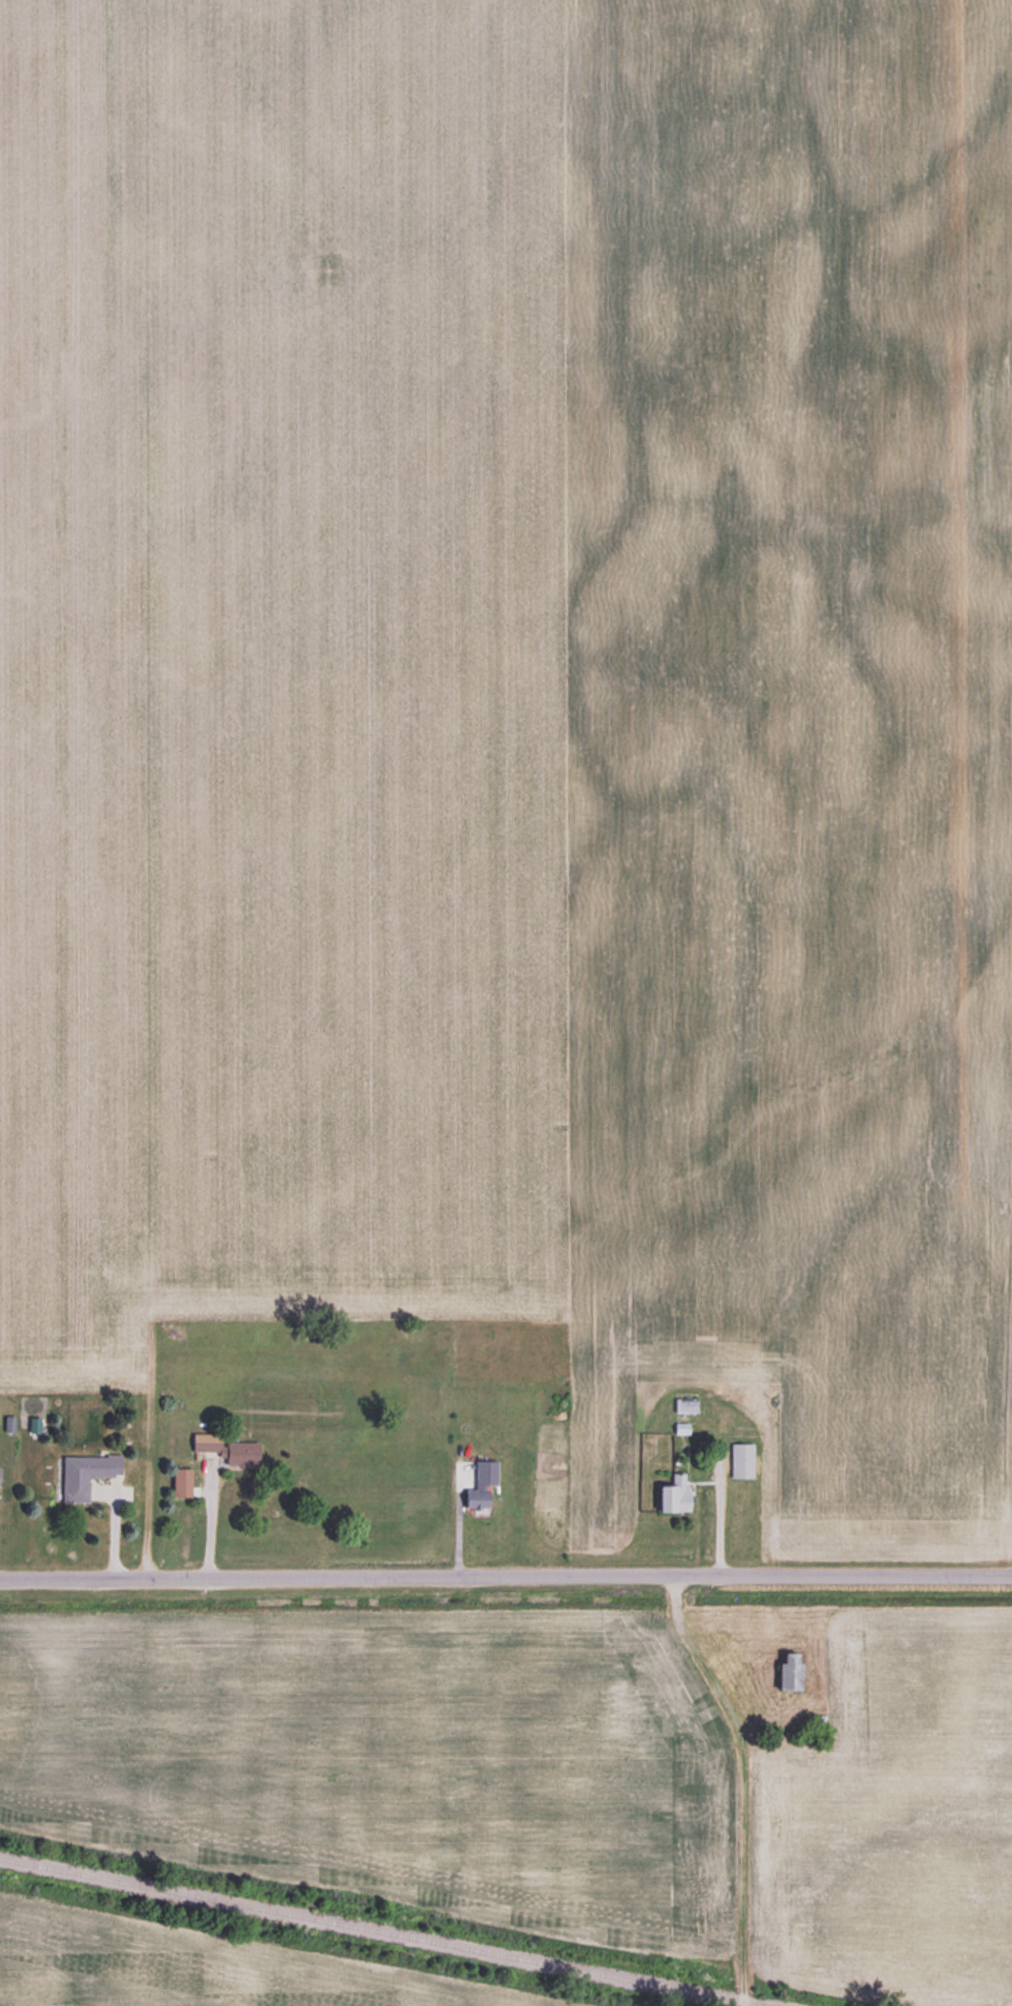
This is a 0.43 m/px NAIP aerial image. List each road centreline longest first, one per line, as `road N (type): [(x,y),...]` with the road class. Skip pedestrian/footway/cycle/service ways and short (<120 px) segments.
road 1 (residential): [(1011,1582),(0,1584)]

